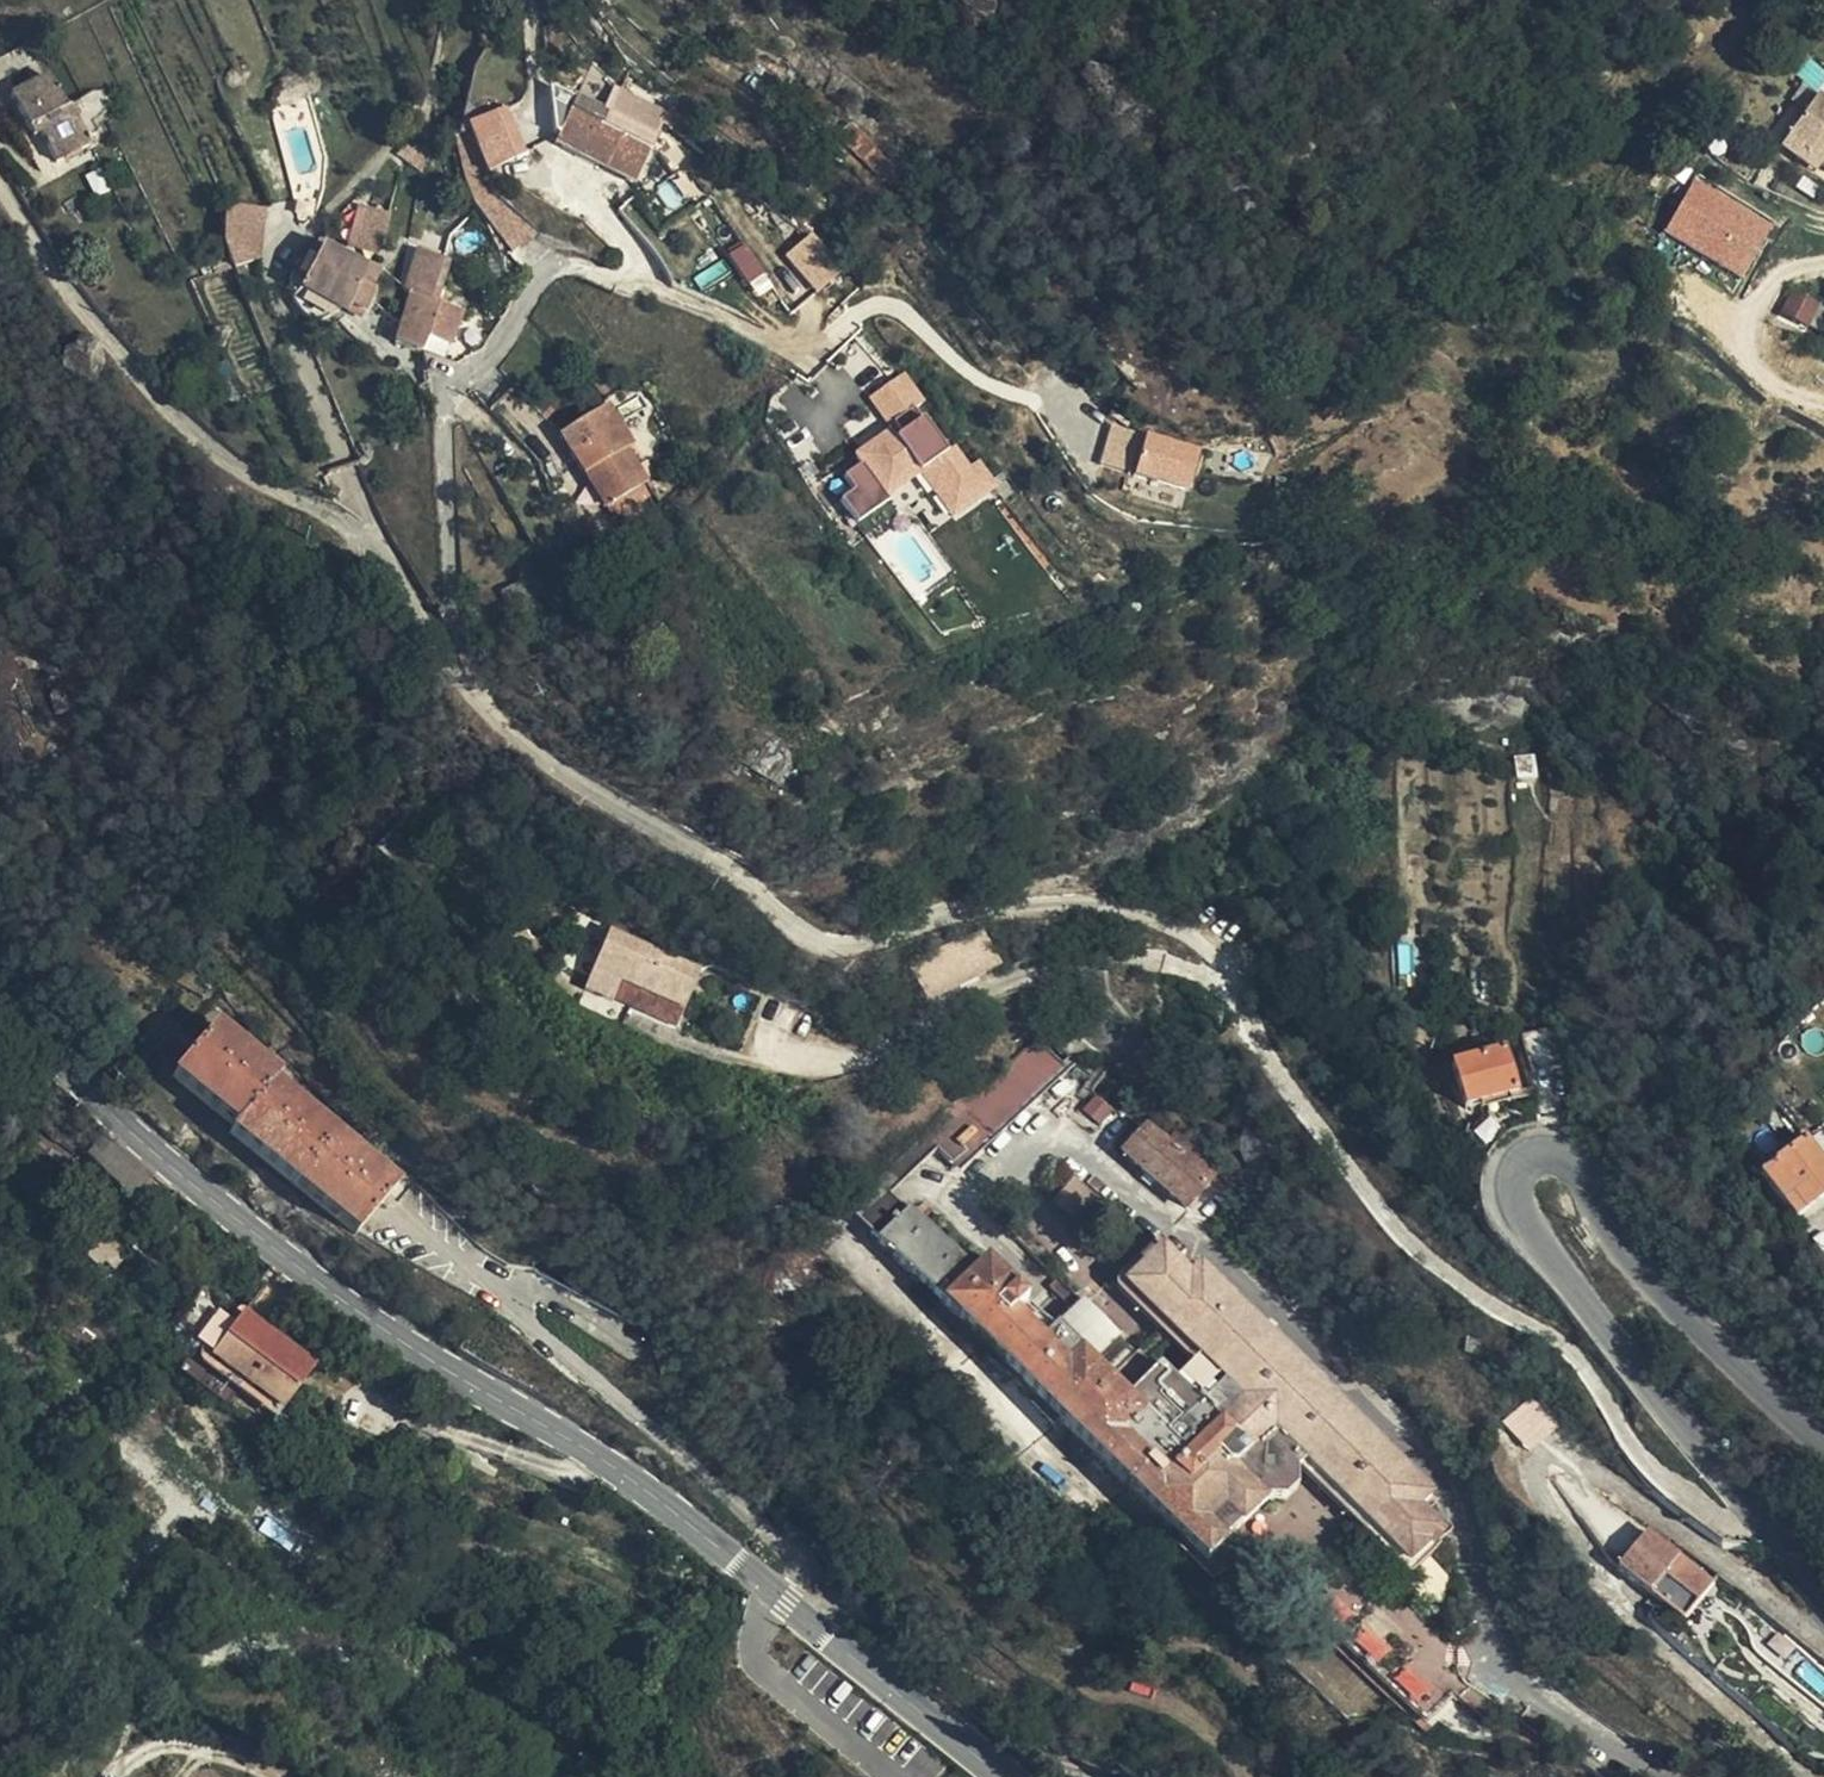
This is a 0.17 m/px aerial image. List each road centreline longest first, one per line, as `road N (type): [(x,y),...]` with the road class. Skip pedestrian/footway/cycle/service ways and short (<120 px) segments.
road 1 (residential): [(1757,1520),(1734,1526),(1710,1518),(1657,1477),(1583,1365),(1543,1332),(1457,1288),(1396,1230),(1276,1068),(1226,962),(1151,914),(1047,904),(935,920),(839,949),(794,940),(709,862),(570,792),(471,709),(451,668),(356,537),(168,418),(63,297),(0,190)]
road 2 (secondary): [(1003,1776),(595,1454),(499,1400),(240,1229),(147,1150),(0,998)]
road 3 (secondary): [(1757,1520),(1526,1234),(1512,1198),(1517,1169),(1540,1155),(1572,1160),(1612,1236),(1823,1448)]

